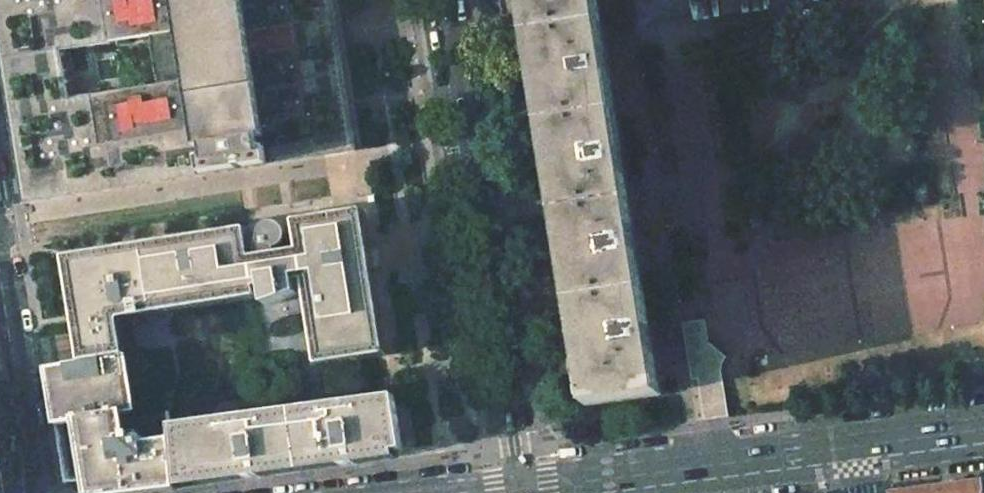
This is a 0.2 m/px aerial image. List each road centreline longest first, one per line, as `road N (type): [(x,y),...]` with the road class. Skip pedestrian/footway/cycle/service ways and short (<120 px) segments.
road 1 (residential): [(441,0),(520,492)]
road 2 (secondary): [(520,492),(858,449)]
road 3 (residential): [(32,492),(0,278)]
road 4 (secondary): [(858,449),(983,433)]

